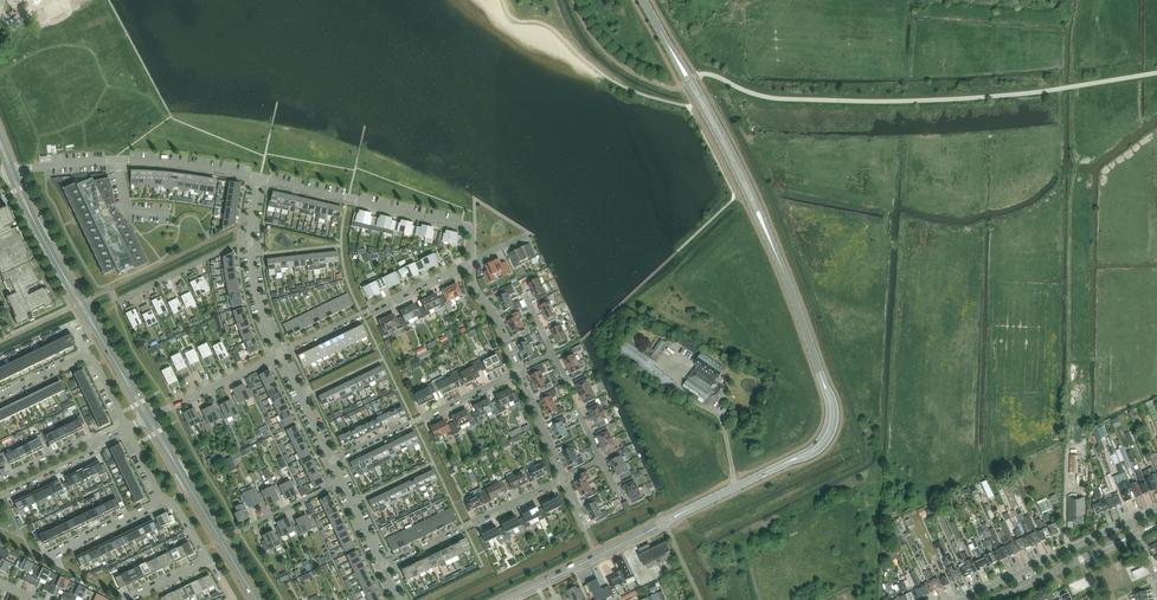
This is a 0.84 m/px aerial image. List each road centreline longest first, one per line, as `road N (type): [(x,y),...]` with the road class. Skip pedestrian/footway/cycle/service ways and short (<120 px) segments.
road 1 (secondary): [(506,599),(788,462)]
road 2 (residential): [(260,179),(471,228),(469,264)]
road 3 (secondary): [(773,248),(727,141),(671,49)]
road 4 (secondary): [(671,49),(773,248)]
road 5 (residential): [(280,353),(469,264)]
road 6 (residential): [(333,461),(520,371)]
road 7 (residential): [(383,566),(564,478)]
road 8 (residential): [(963,599),(1130,521)]
road 9 (tertiary): [(256,599),(172,459)]
road 10 (residential): [(116,162),(260,179)]
road 11 (residential): [(119,301),(250,240)]
road 12 (residential): [(152,417),(280,353)]
road 13 (secondary): [(822,379),(773,248)]
road 14 (residential): [(51,556),(163,497)]
road 15 (residential): [(333,461),(280,353)]
road 16 (residential): [(520,371),(469,264)]

